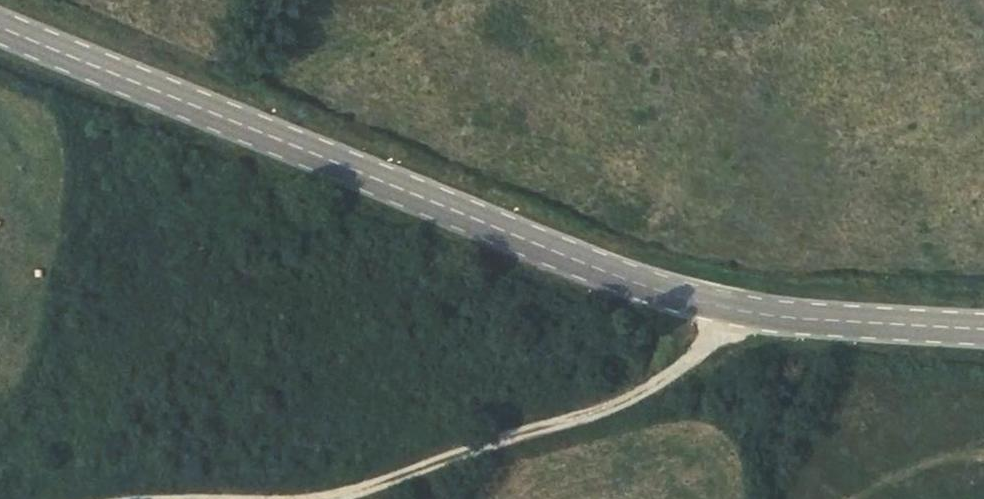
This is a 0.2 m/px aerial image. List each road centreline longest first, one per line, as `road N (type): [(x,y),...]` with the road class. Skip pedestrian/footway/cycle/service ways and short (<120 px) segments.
road 1 (secondary): [(0,26),(619,276),(738,311),(983,333)]
road 2 (track): [(336,498),(655,392),(738,311)]

